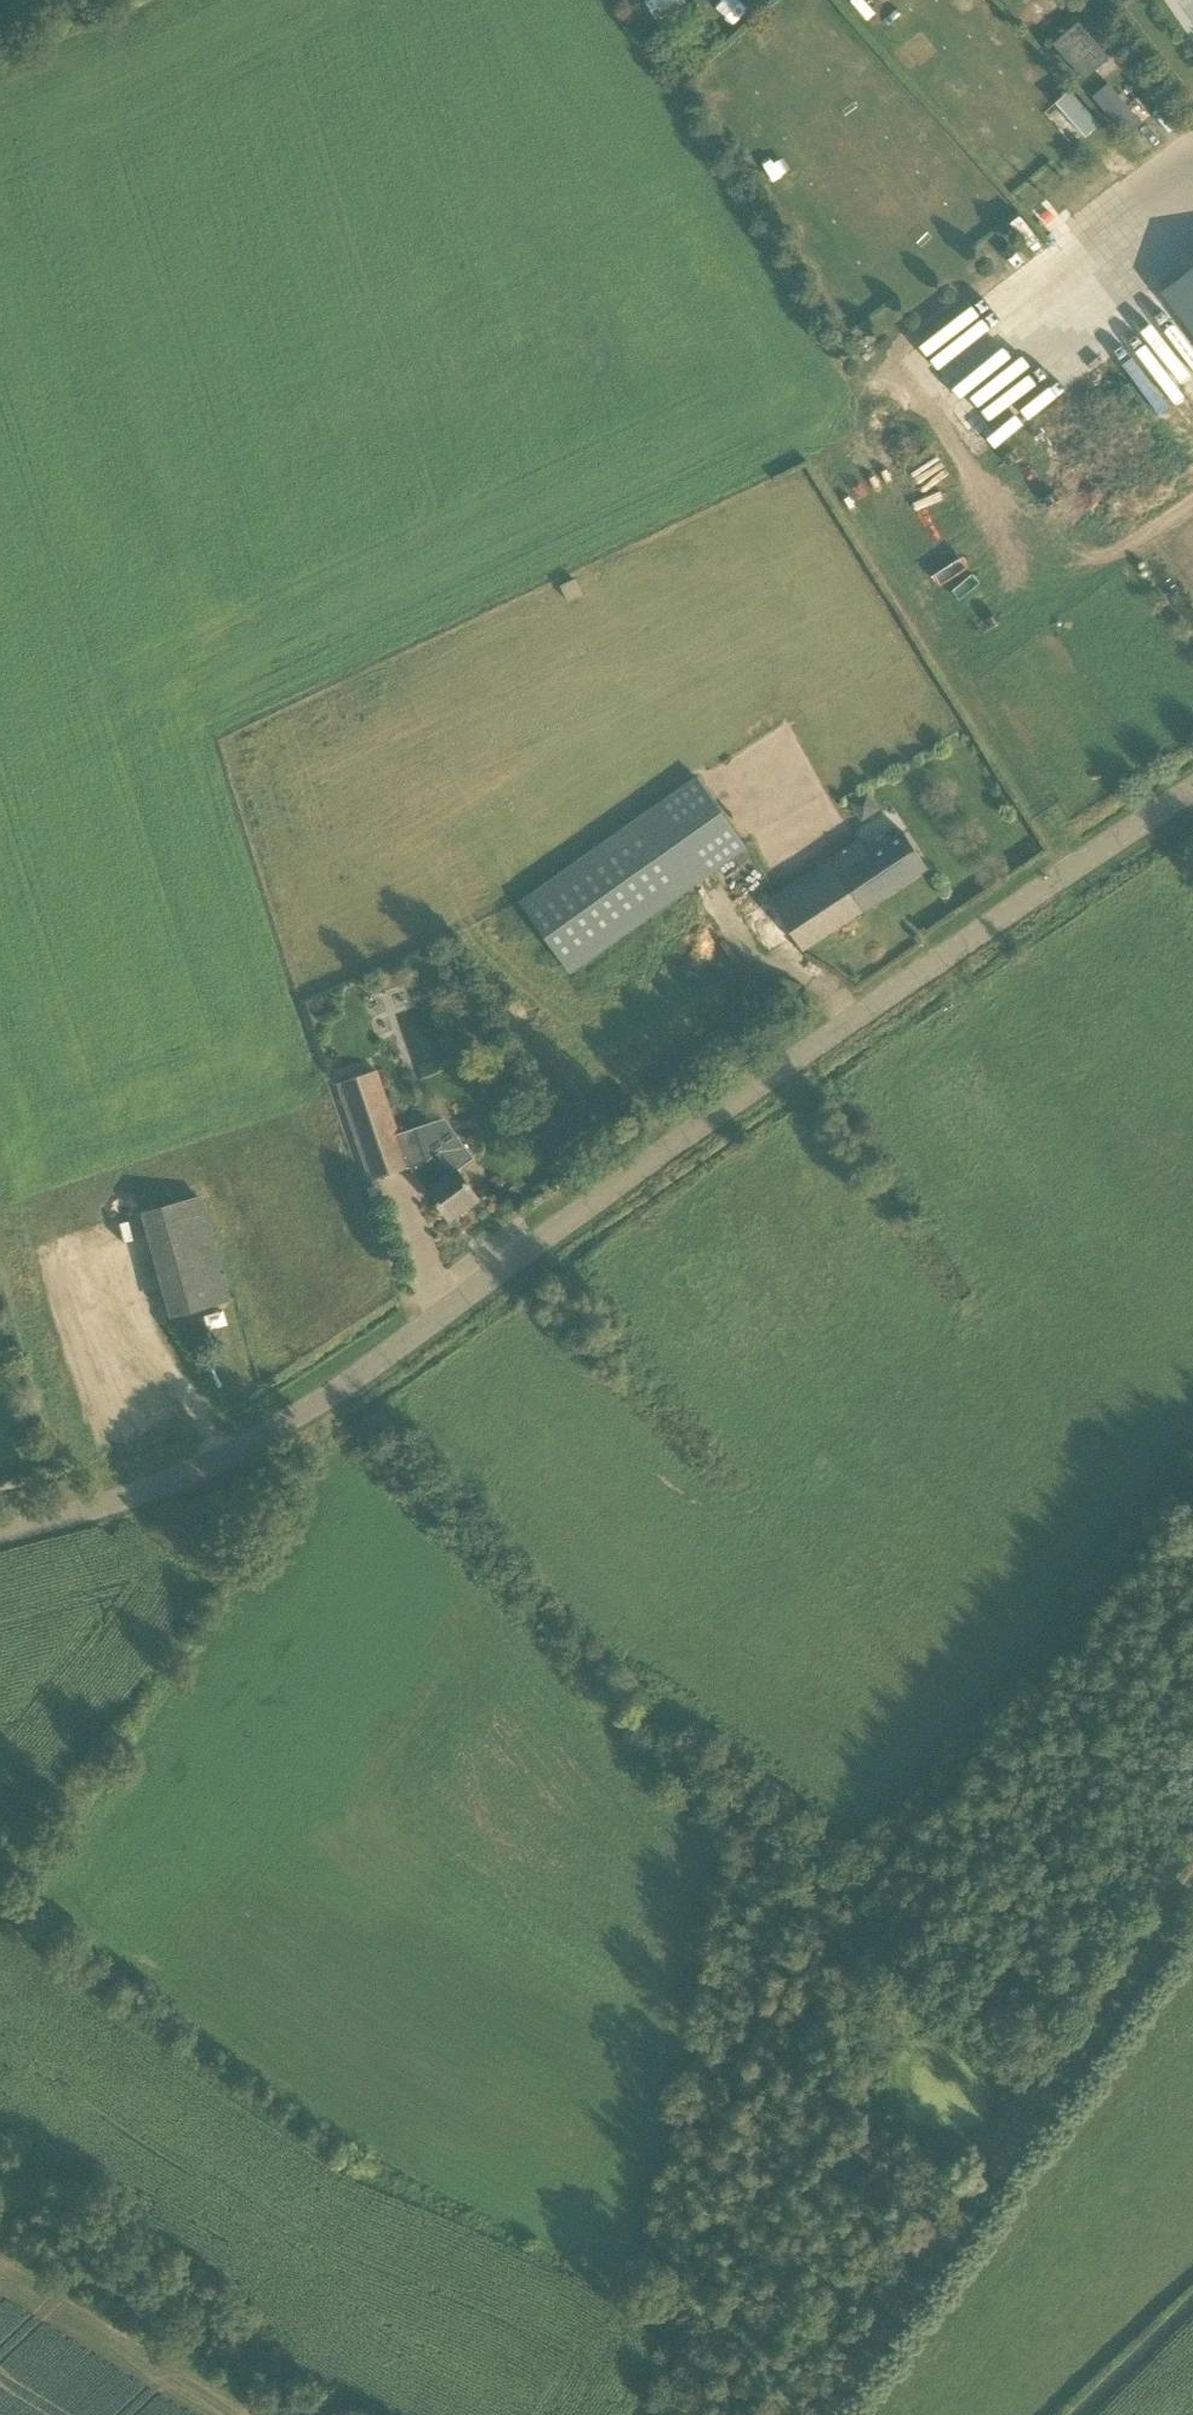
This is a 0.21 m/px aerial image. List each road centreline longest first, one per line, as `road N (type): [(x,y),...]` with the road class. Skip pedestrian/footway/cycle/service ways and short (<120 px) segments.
road 1 (tertiary): [(0,1529),(151,1489),(293,1418),(881,999),(1192,791)]
road 2 (track): [(1192,2301),(1081,2414)]

